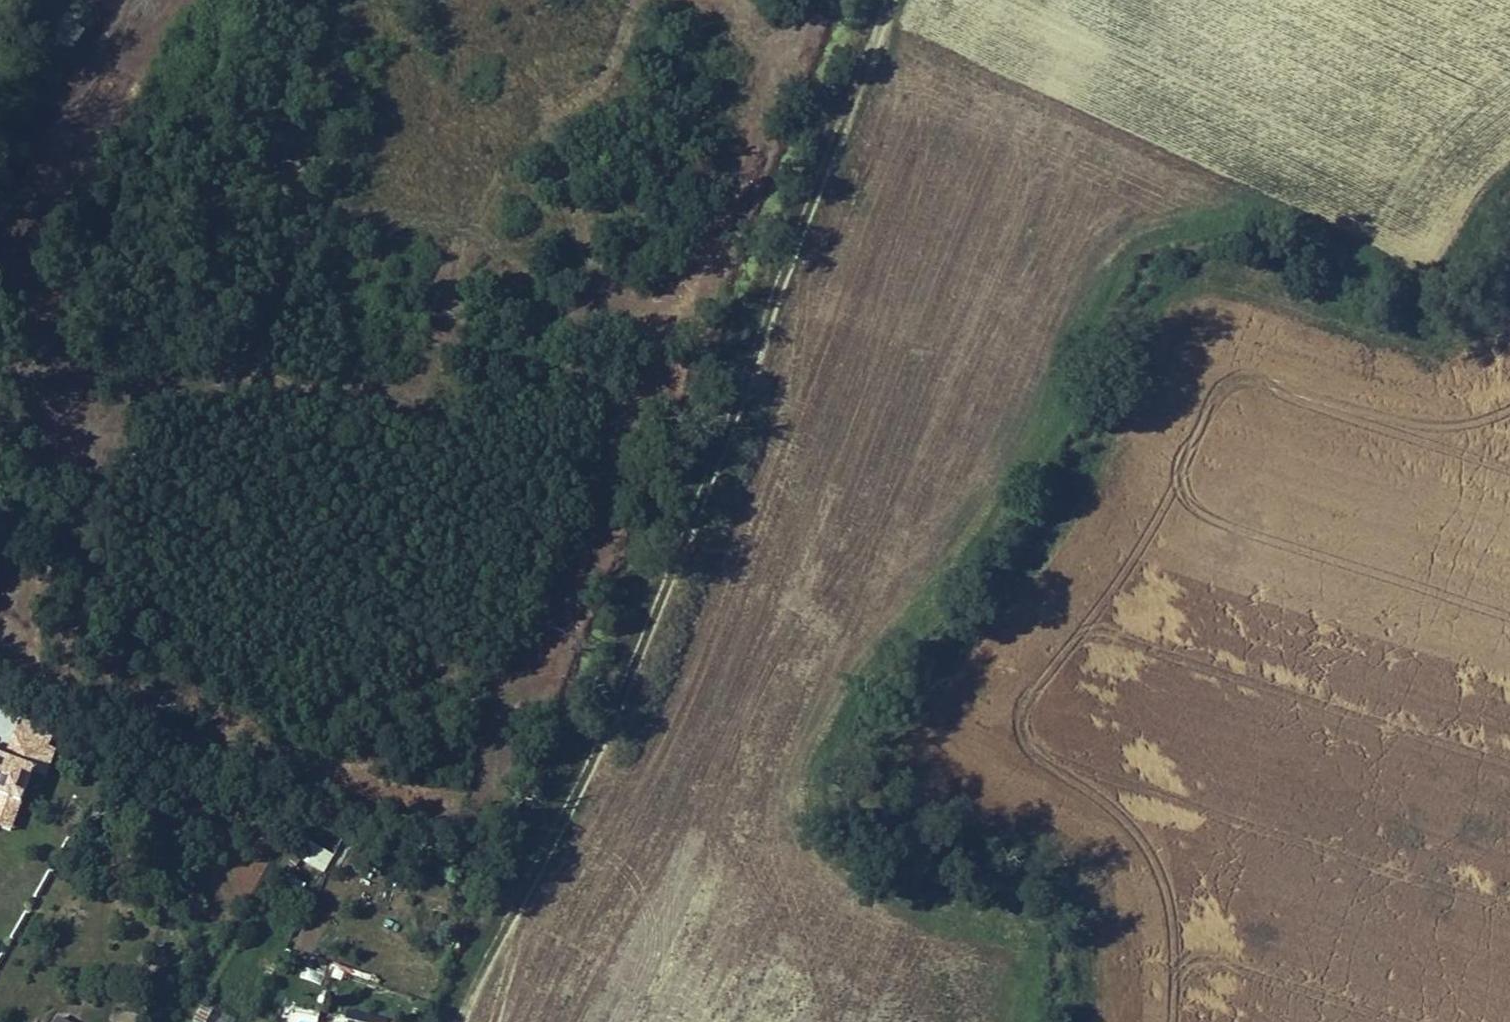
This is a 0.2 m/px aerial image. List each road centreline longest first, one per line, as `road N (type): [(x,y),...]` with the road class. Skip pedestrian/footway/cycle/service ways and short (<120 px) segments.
road 1 (track): [(460,1021),(593,755),(883,37),(883,0)]

